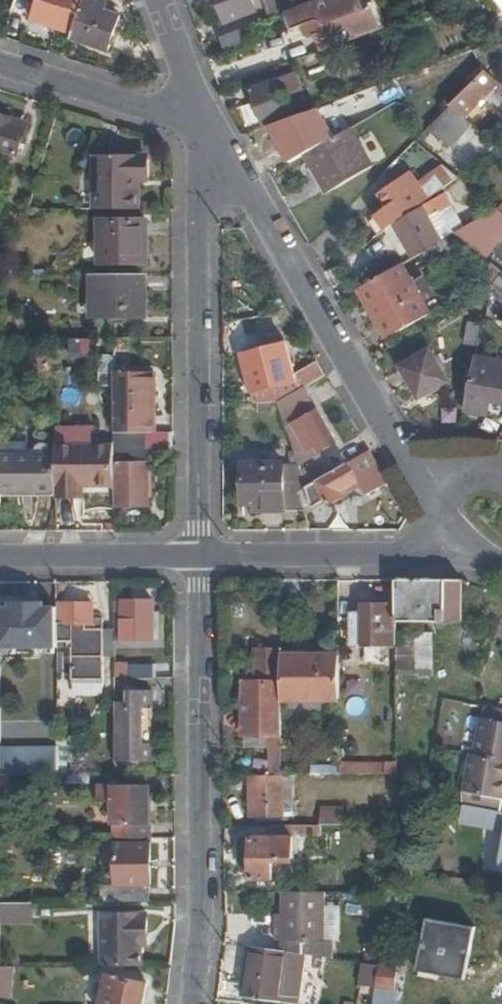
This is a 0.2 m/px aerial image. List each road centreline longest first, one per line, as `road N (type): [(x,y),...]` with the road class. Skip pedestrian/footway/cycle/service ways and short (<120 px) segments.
road 1 (residential): [(201,1003),(198,556)]
road 2 (residential): [(198,556),(202,207),(219,164)]
road 3 (residential): [(425,493),(259,206),(219,164)]
road 4 (residential): [(198,556),(409,555),(453,536)]
road 5 (residential): [(204,122),(0,60)]
road 6 (residential): [(0,559),(198,556)]
road 7 (residential): [(204,122),(159,0)]

